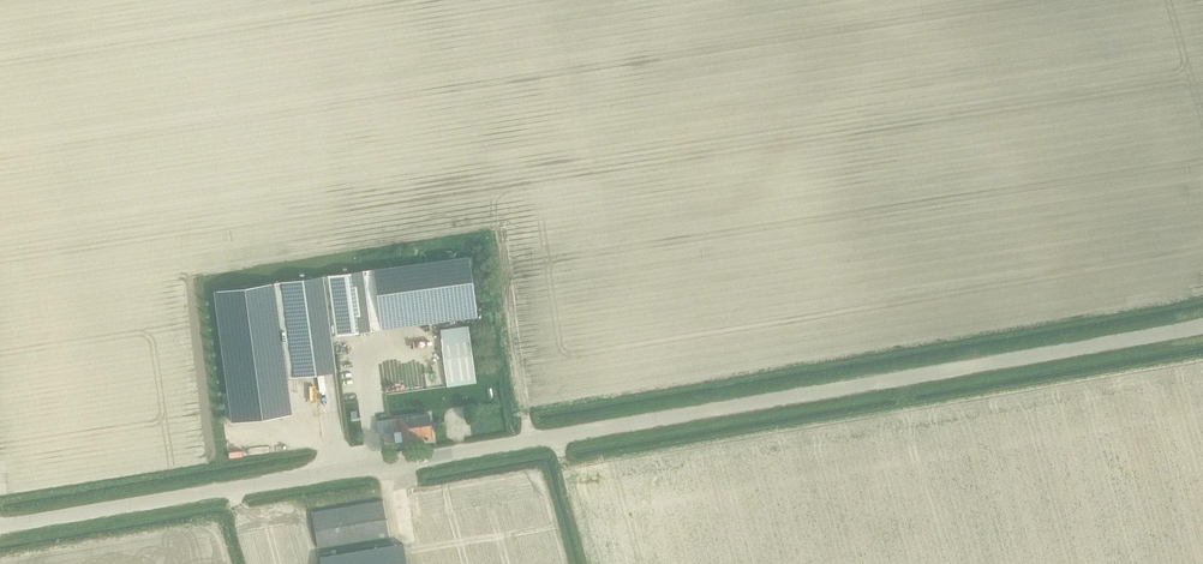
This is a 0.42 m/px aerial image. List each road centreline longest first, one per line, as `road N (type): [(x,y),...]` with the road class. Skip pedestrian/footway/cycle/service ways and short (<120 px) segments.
road 1 (tertiary): [(0,527),(1202,326)]

